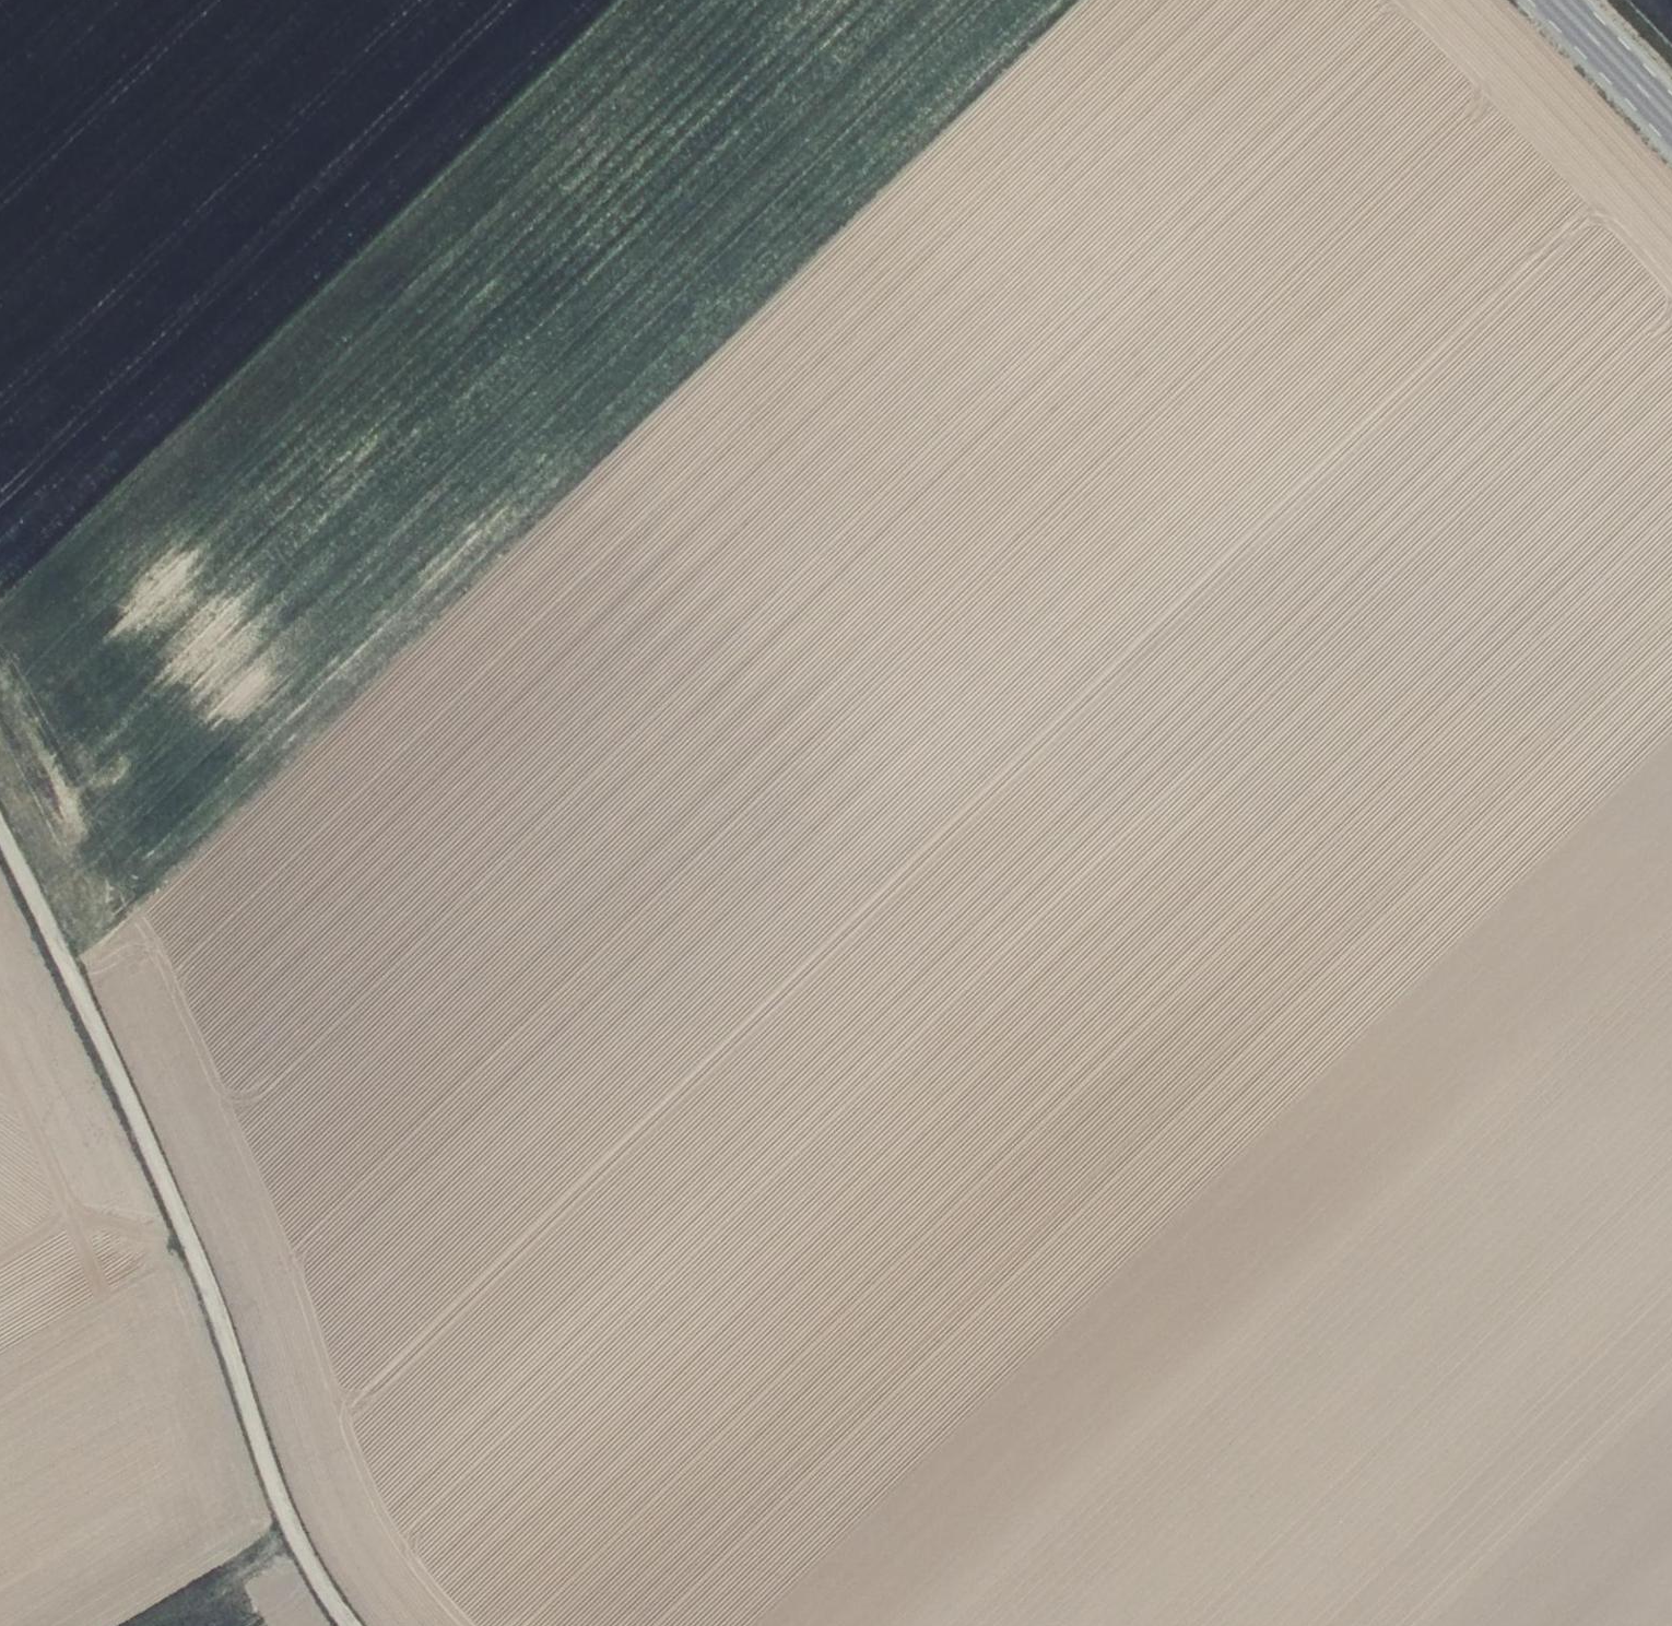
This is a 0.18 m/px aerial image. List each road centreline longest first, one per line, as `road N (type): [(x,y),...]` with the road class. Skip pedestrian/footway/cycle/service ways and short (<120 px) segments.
road 1 (unclassified): [(347,1625),(281,1510),(190,1244),(0,831)]
road 2 (primary): [(1671,122),(1554,0)]

